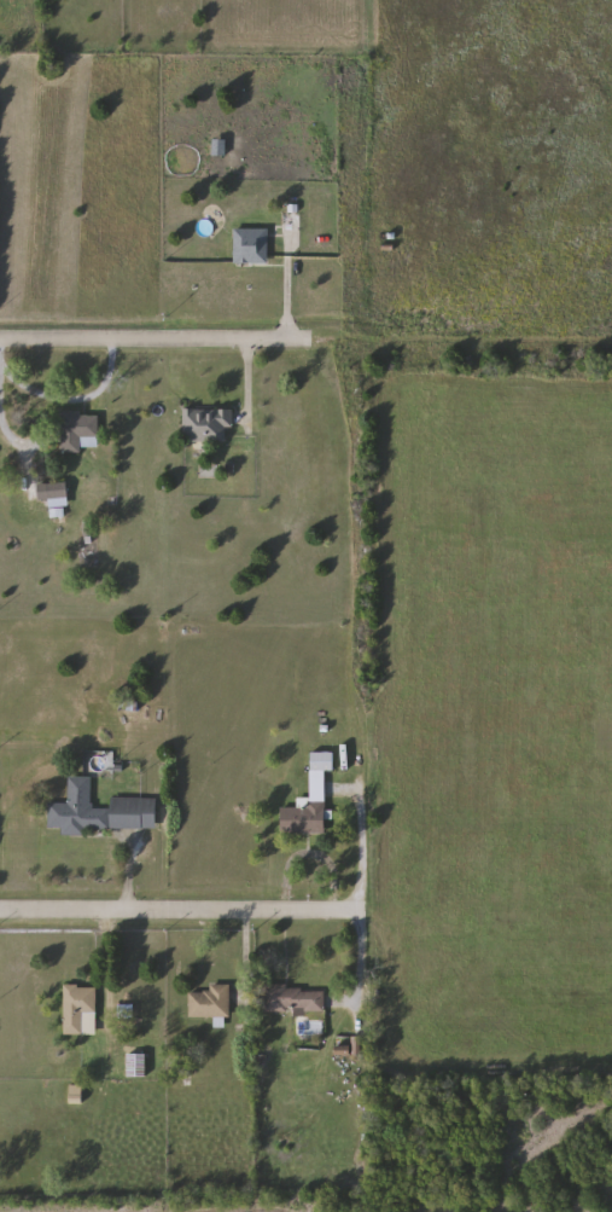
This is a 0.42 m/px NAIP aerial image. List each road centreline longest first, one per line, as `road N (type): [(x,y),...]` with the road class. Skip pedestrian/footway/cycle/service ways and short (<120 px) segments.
road 1 (residential): [(0,913),(357,911)]
road 2 (residential): [(320,340),(0,340)]

